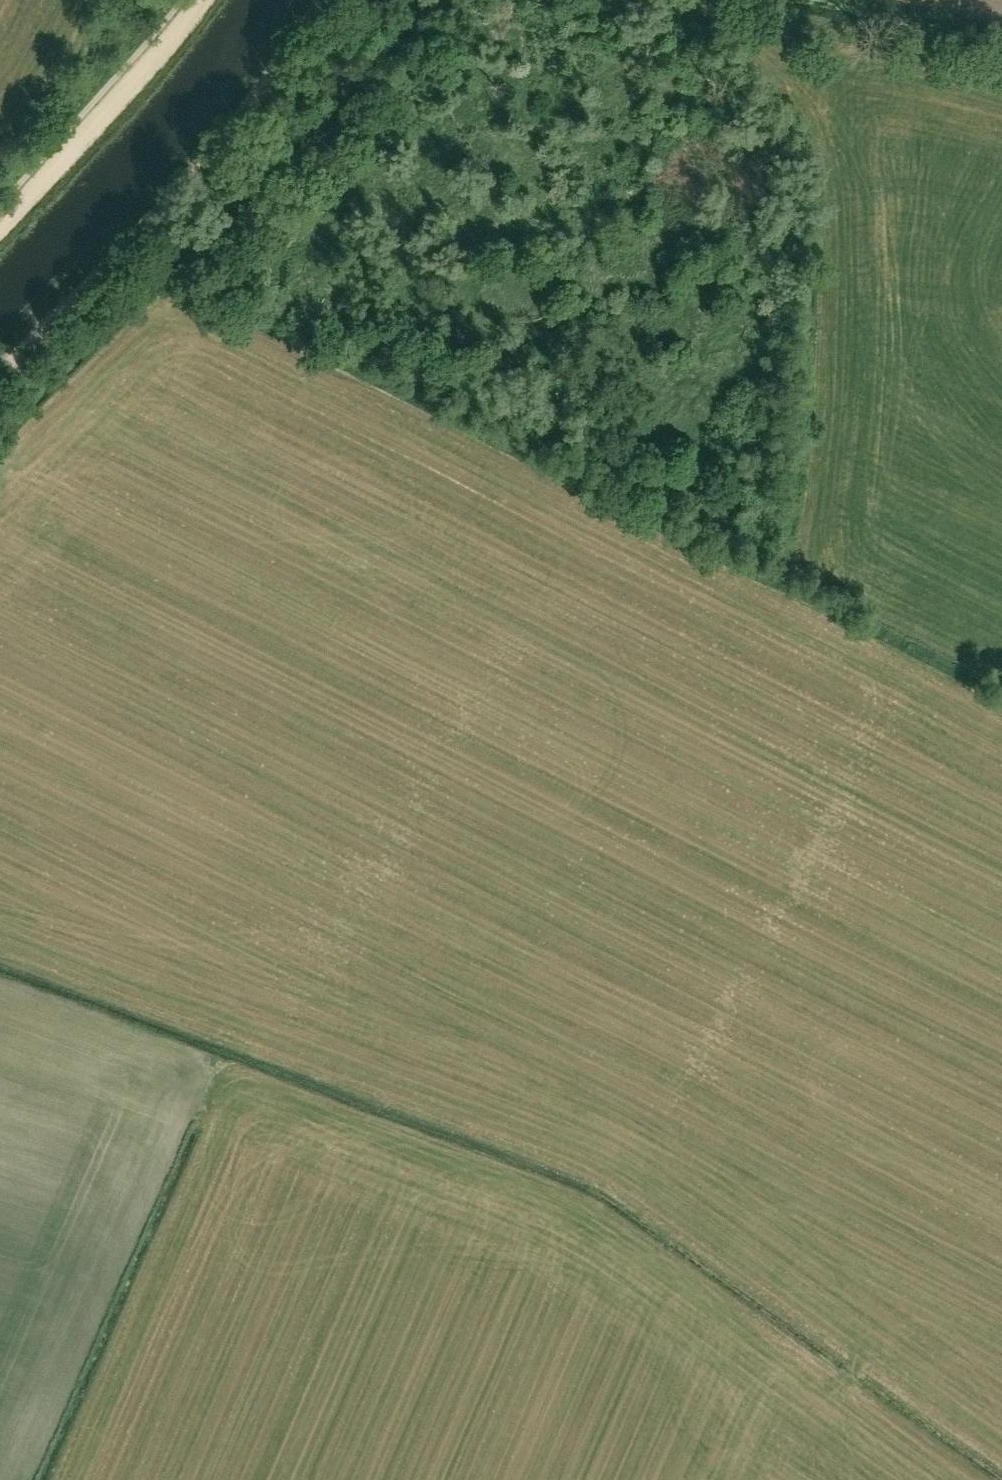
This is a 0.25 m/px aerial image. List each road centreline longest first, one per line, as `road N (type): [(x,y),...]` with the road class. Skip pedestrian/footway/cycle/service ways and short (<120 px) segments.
road 1 (track): [(0,377),(144,232),(313,0)]
road 2 (track): [(0,226),(203,0)]

